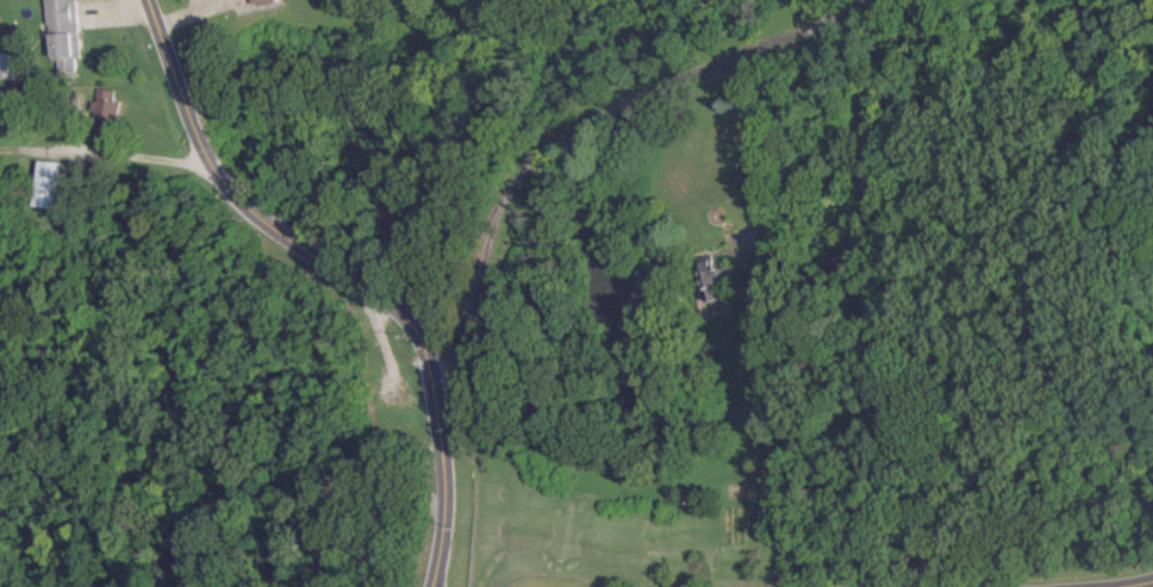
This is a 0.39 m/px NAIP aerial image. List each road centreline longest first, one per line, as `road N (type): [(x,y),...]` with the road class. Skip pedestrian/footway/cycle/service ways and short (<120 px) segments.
road 1 (tertiary): [(434,586),(444,467),(426,348),(416,325),(285,235),(220,177),(149,0)]
road 2 (residential): [(441,437),(482,251),(528,164),(656,88),(865,0)]

